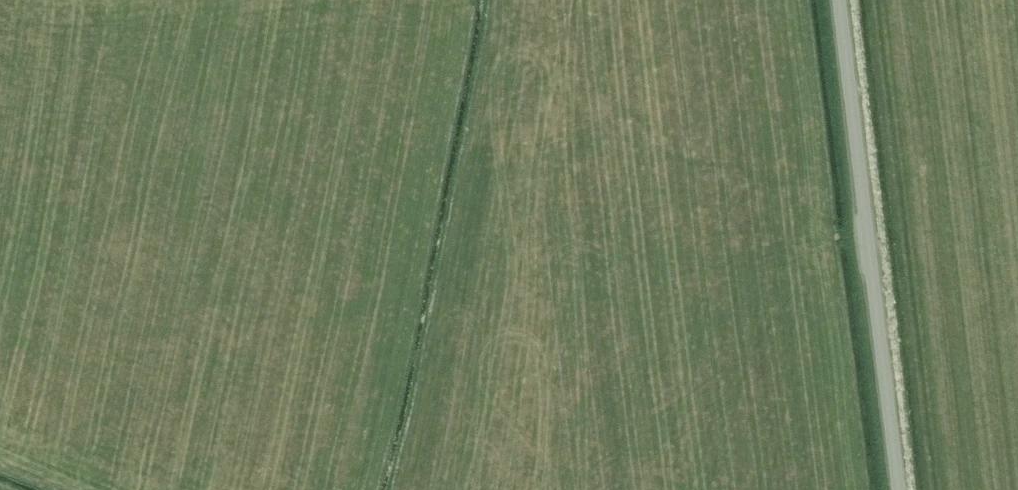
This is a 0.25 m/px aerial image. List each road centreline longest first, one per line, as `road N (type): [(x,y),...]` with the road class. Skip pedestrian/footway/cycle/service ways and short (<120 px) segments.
road 1 (unclassified): [(896,489),(837,0)]

